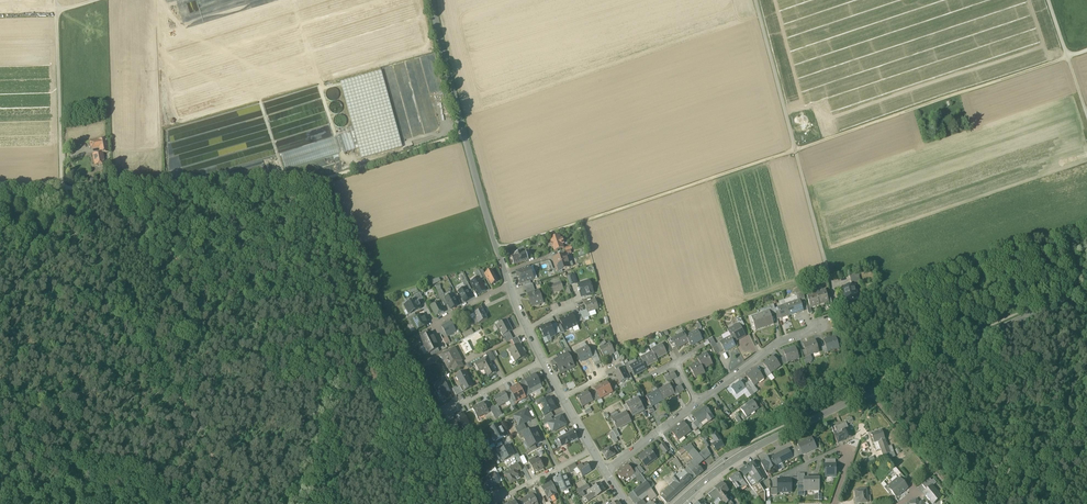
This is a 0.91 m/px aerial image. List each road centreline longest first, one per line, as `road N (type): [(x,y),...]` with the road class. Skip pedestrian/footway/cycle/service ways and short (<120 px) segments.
road 1 (track): [(1067,56),(499,250)]
road 2 (unclassified): [(62,186),(324,179),(465,133)]
road 3 (track): [(62,186),(239,503)]
road 4 (track): [(324,179),(486,503)]
road 5 (track): [(831,285),(755,0)]
road 6 (secondary): [(863,394),(1086,295)]
road 7 (secondary): [(679,503),(743,455),(863,394)]
road 8 (track): [(56,0),(62,186)]
road 9 (residential): [(698,402),(779,341),(829,322)]
road 10 (track): [(961,503),(869,391)]
road 11 (residential): [(833,503),(845,445),(772,479)]
road 12 (unclassified): [(435,0),(465,133)]
road 13 (unclassified): [(465,133),(499,250)]

